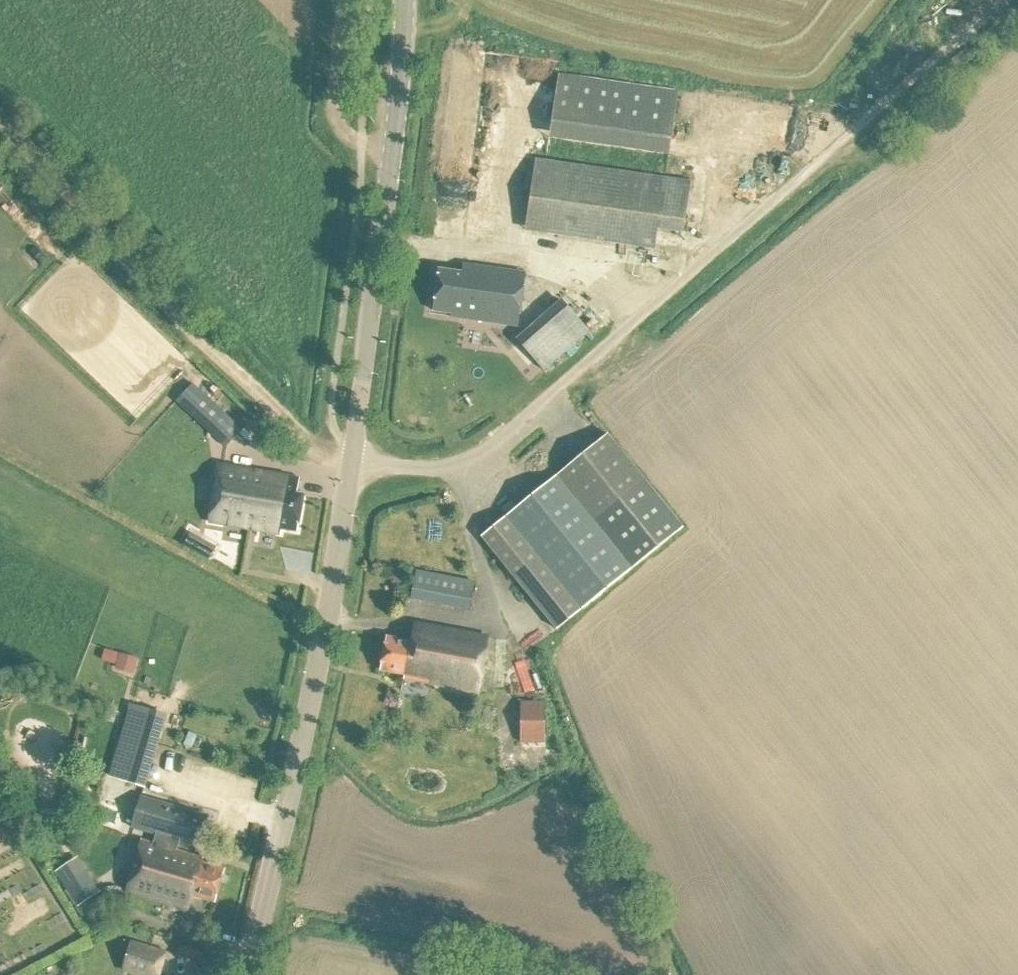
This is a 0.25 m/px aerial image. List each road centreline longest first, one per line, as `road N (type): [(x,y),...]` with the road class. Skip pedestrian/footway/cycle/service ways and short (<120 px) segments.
road 1 (unclassified): [(349,467),(446,468),(479,450),(1003,0)]
road 2 (tertiary): [(244,974),(319,658),(349,467)]
road 3 (track): [(349,467),(306,442),(0,122)]
road 4 (tertiary): [(349,467),(407,0)]
road 5 (track): [(393,158),(337,128),(343,0)]

